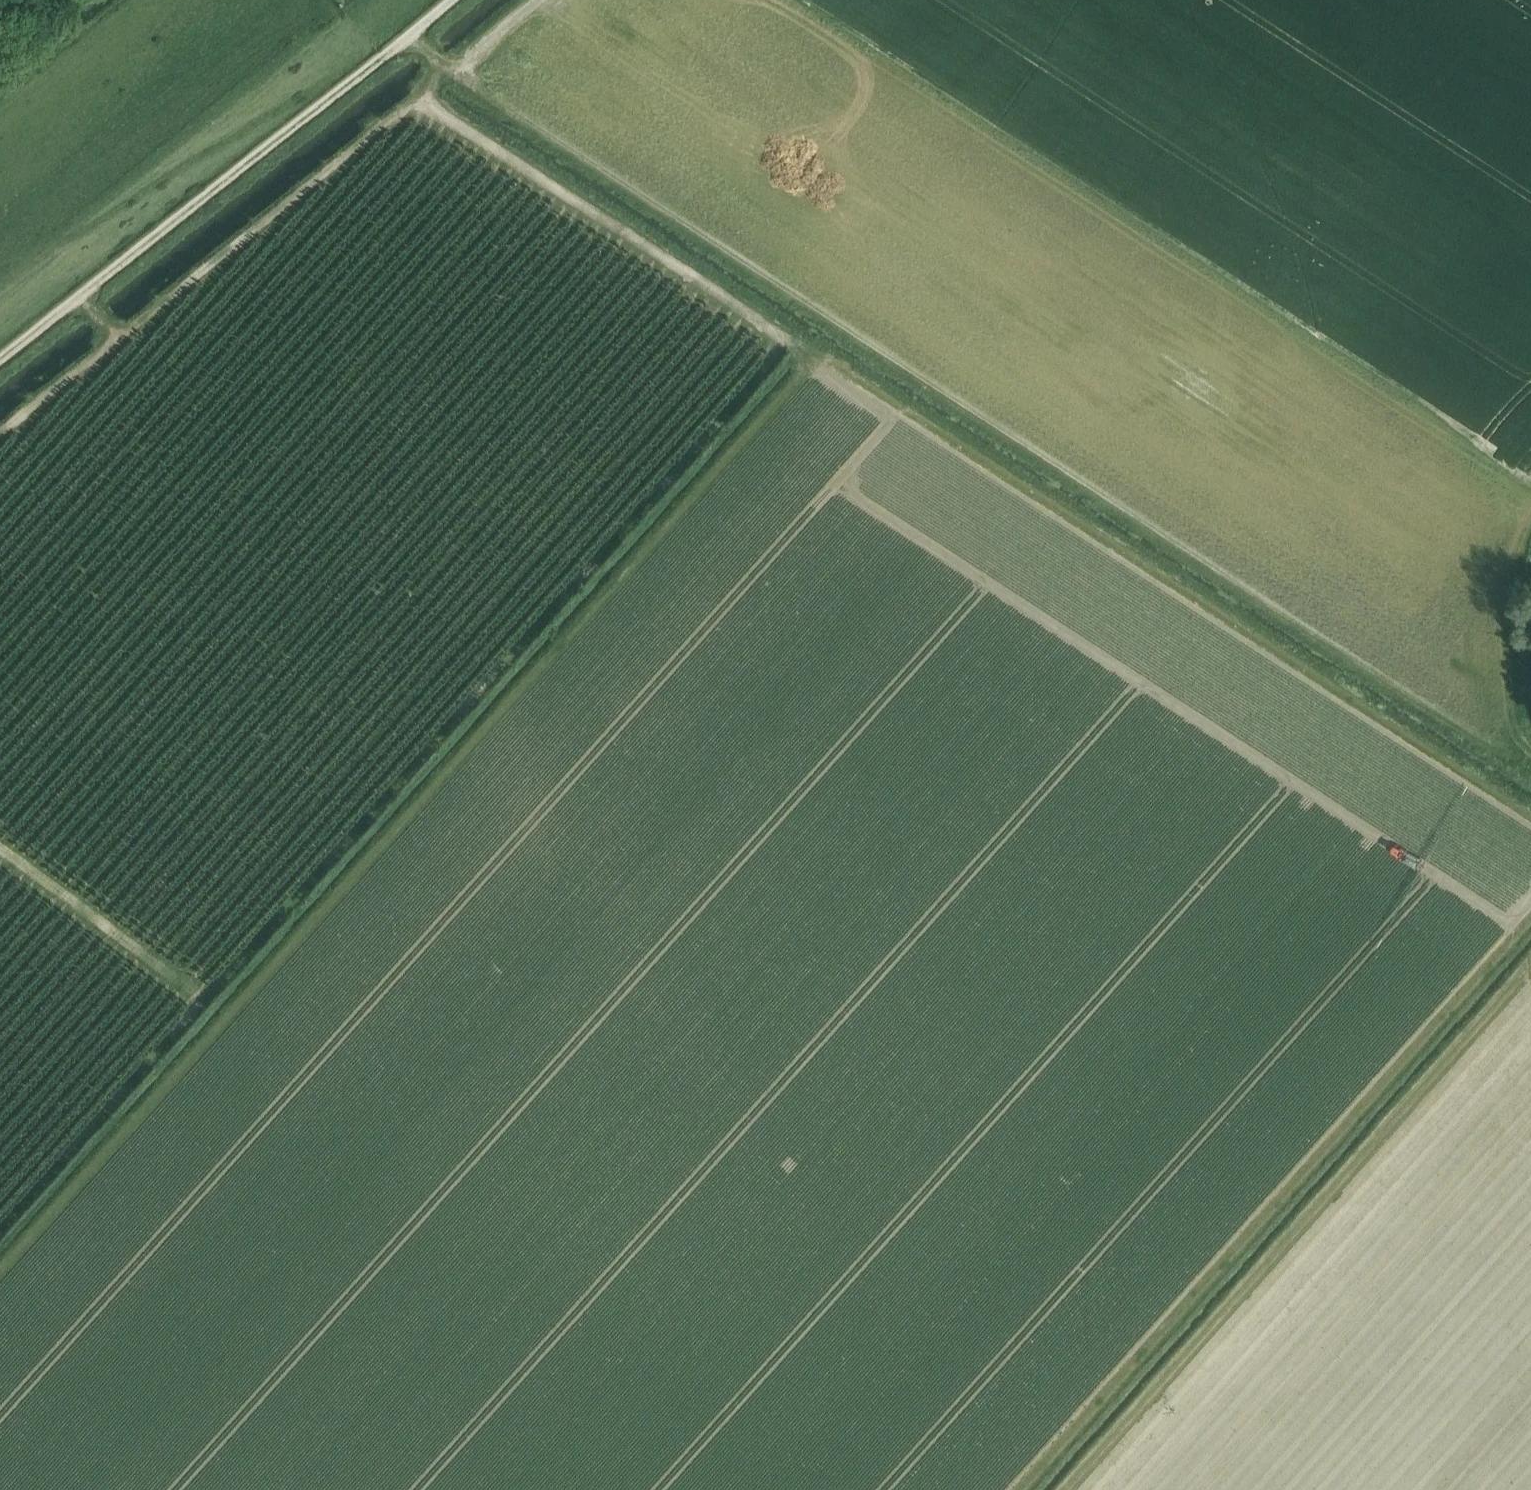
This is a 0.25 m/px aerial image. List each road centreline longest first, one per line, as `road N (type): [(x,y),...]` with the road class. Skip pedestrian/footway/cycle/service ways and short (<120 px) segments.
road 1 (track): [(0,431),(401,109),(428,106),(777,333)]
road 2 (track): [(1013,1489),(1530,917)]
road 3 (unclassified): [(0,362),(454,0)]
road 4 (track): [(0,849),(195,994)]

